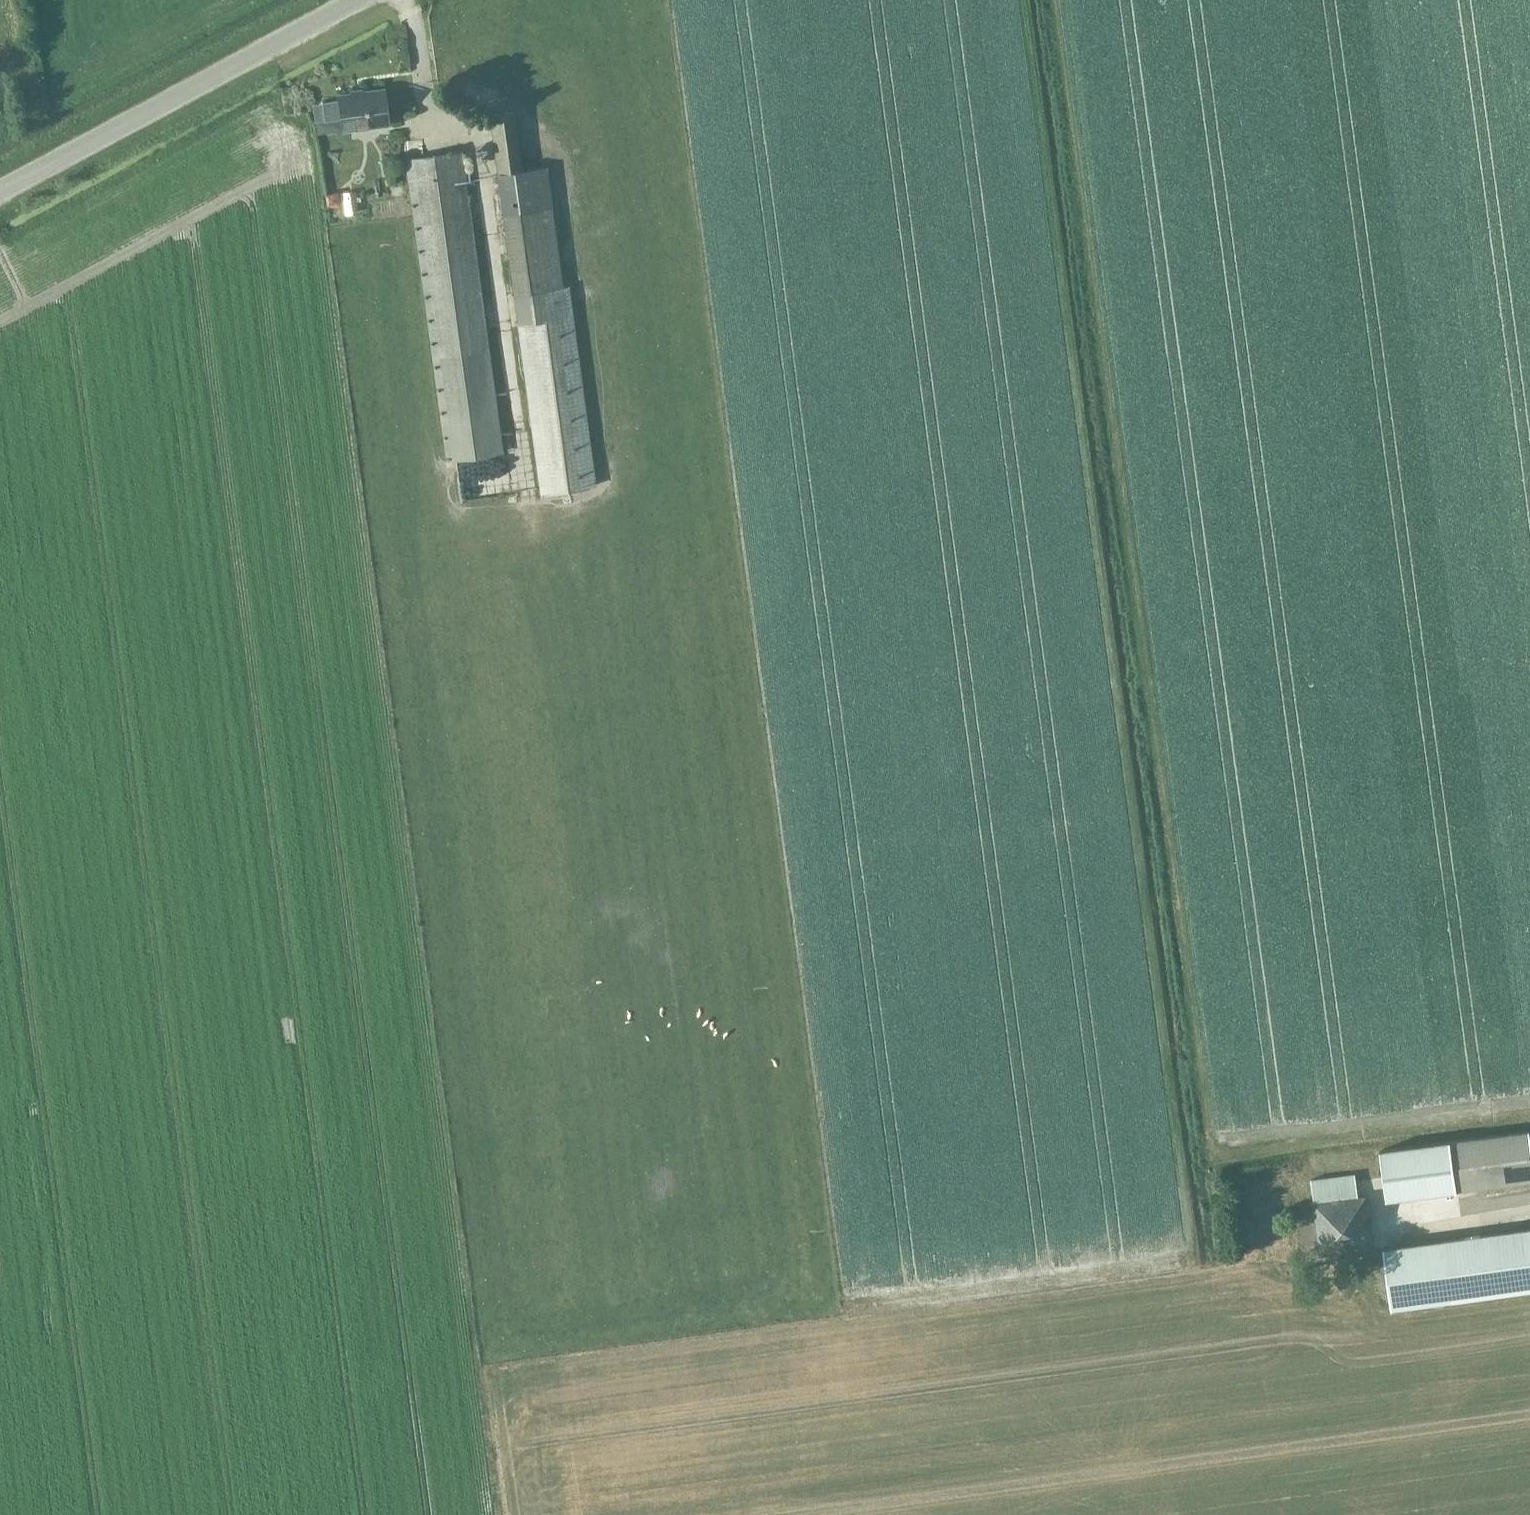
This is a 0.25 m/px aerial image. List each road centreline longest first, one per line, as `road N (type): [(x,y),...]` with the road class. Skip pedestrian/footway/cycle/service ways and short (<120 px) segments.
road 1 (unclassified): [(0,190),(352,0)]

